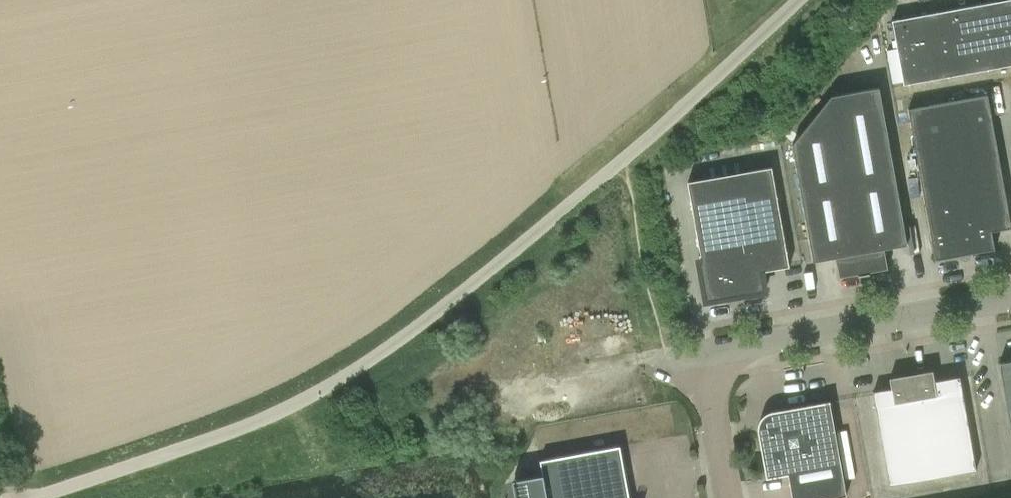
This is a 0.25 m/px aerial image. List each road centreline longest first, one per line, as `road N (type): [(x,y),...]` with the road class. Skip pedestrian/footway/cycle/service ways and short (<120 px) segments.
road 1 (unclassified): [(33,497),(215,437),(331,385),(530,236),(797,0)]
road 2 (unclassified): [(726,497),(708,403),(721,354),(1010,303)]

